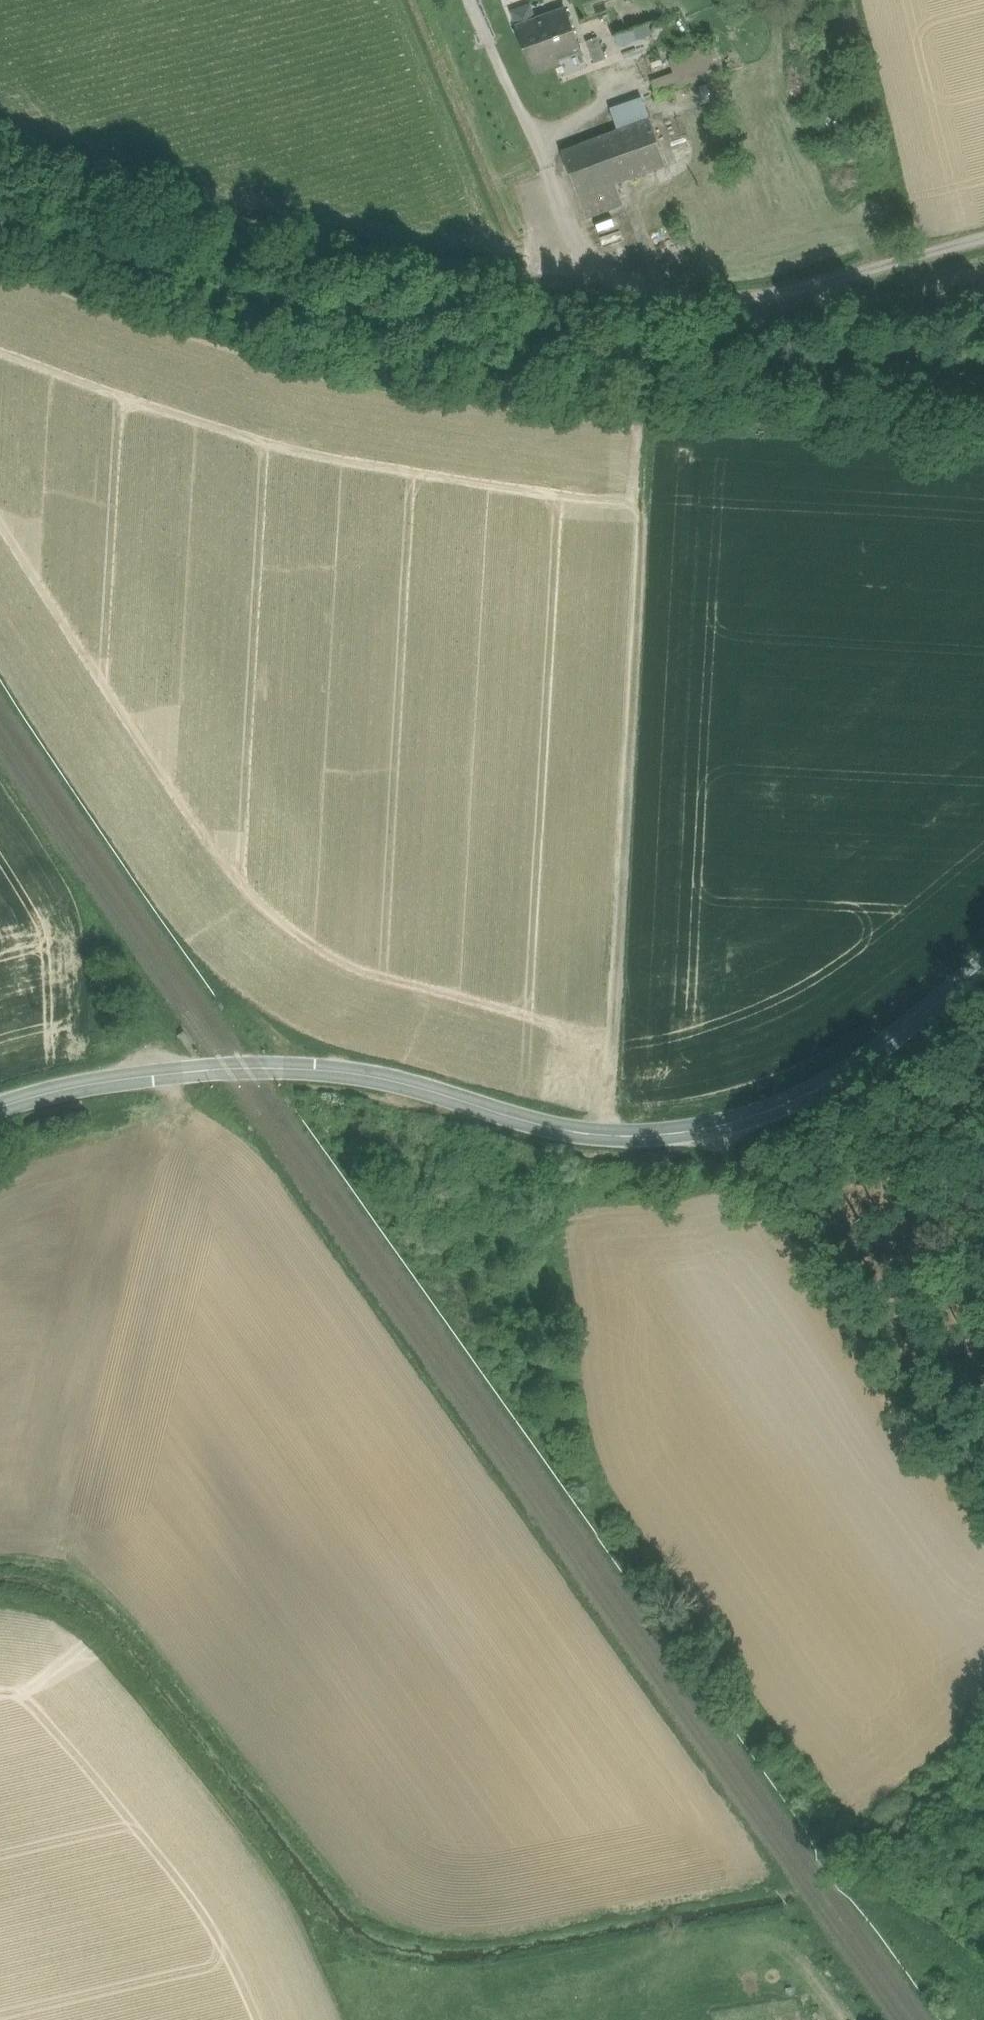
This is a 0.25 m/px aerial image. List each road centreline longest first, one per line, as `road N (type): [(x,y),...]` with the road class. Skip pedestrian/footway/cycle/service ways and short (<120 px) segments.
road 1 (tertiary): [(0,1107),(117,1079),(310,1070),(437,1092),(577,1132),(637,1136),(718,1127),(807,1095),(869,1058),(983,964)]
road 2 (track): [(983,237),(660,297),(603,281),(575,238),(469,0)]

